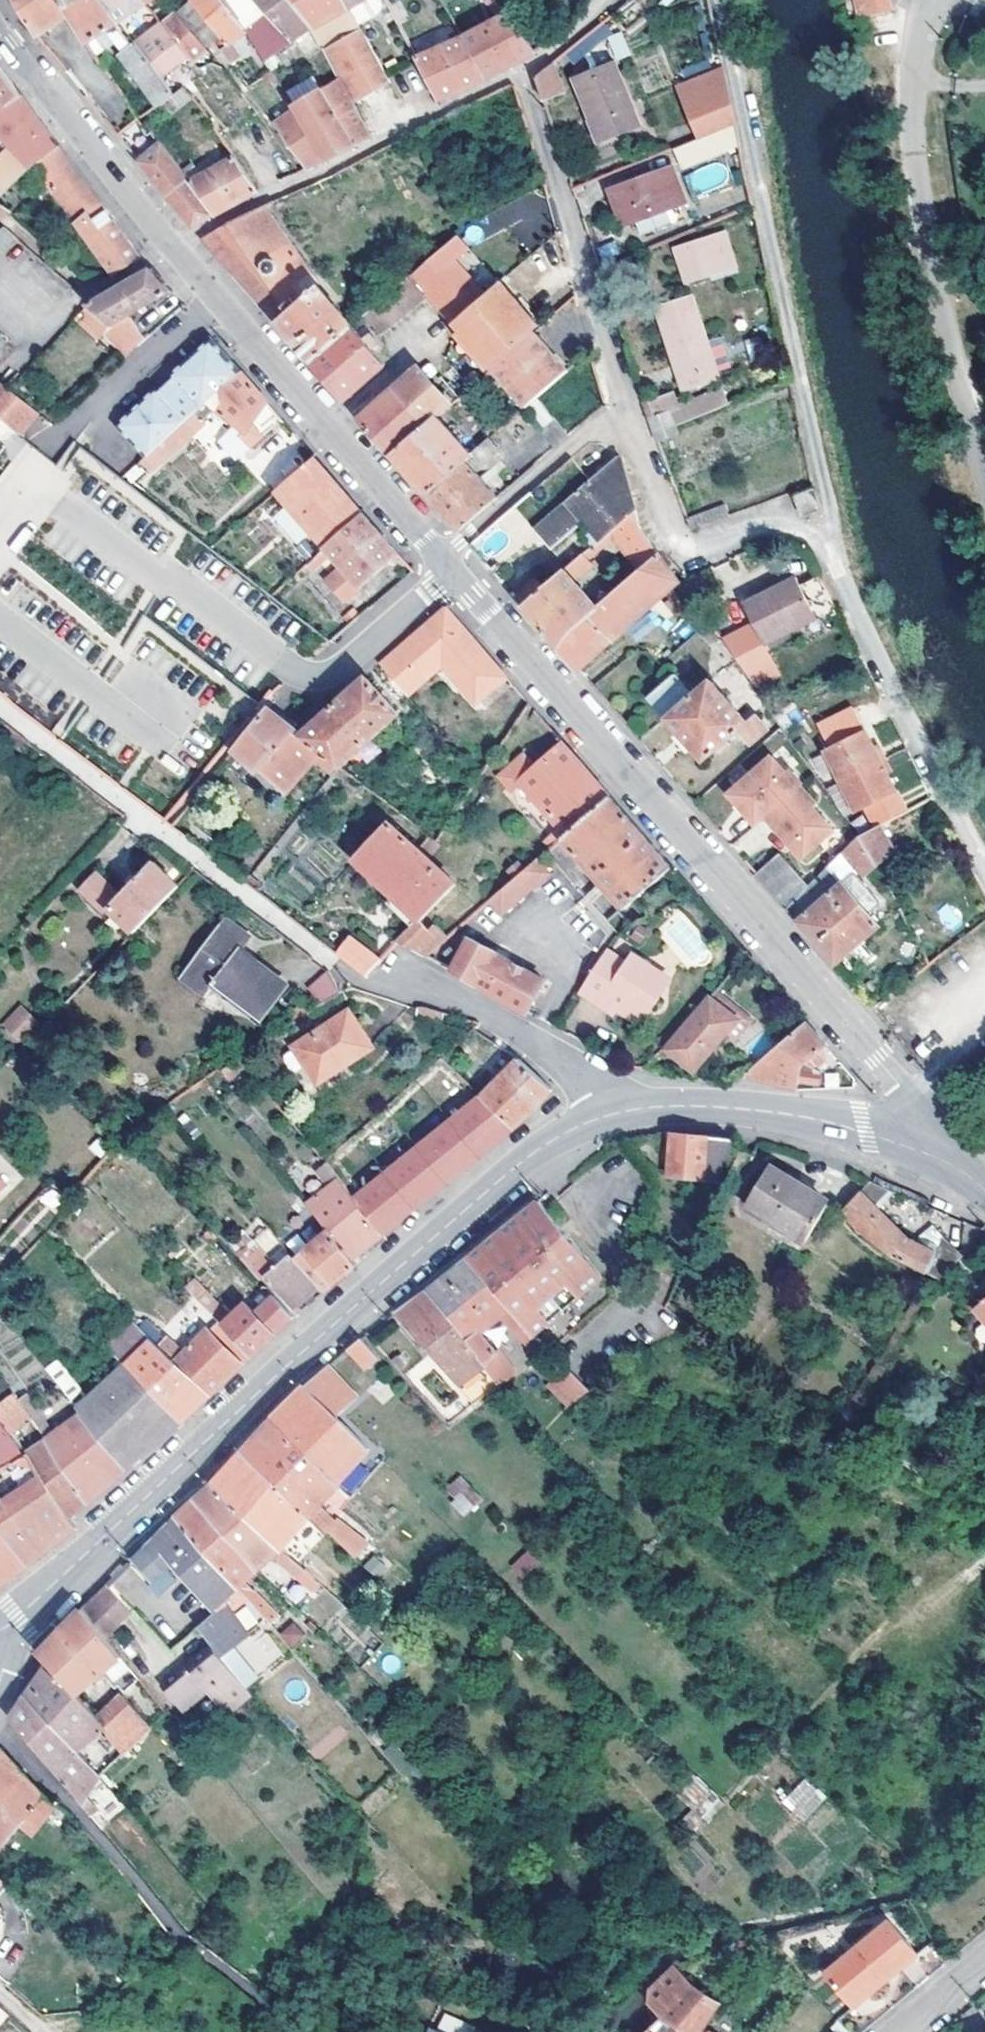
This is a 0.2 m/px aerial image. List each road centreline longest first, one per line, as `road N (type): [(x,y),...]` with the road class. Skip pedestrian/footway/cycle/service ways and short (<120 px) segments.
road 1 (residential): [(0,1631),(303,1349),(524,1159),(611,1112)]
road 2 (tertiary): [(909,1092),(443,557)]
road 3 (residential): [(828,538),(828,489),(721,0)]
road 4 (residential): [(984,470),(921,232),(914,75),(939,0)]
road 5 (tertiary): [(443,557),(167,248)]
road 6 (residential): [(167,248),(522,75)]
road 7 (residential): [(828,538),(866,633),(984,860)]
road 8 (residential): [(522,75),(624,404)]
road 9 (residential): [(611,1112),(733,1108),(784,1115),(865,1130),(942,1164)]
road 10 (residential): [(624,404),(682,552),(759,526),(828,538)]
road 11 (residential): [(611,1112),(580,1071),(497,1019),(350,979)]
road 12 (tertiary): [(167,248),(0,32)]
road 13 (residential): [(624,404),(443,557)]

